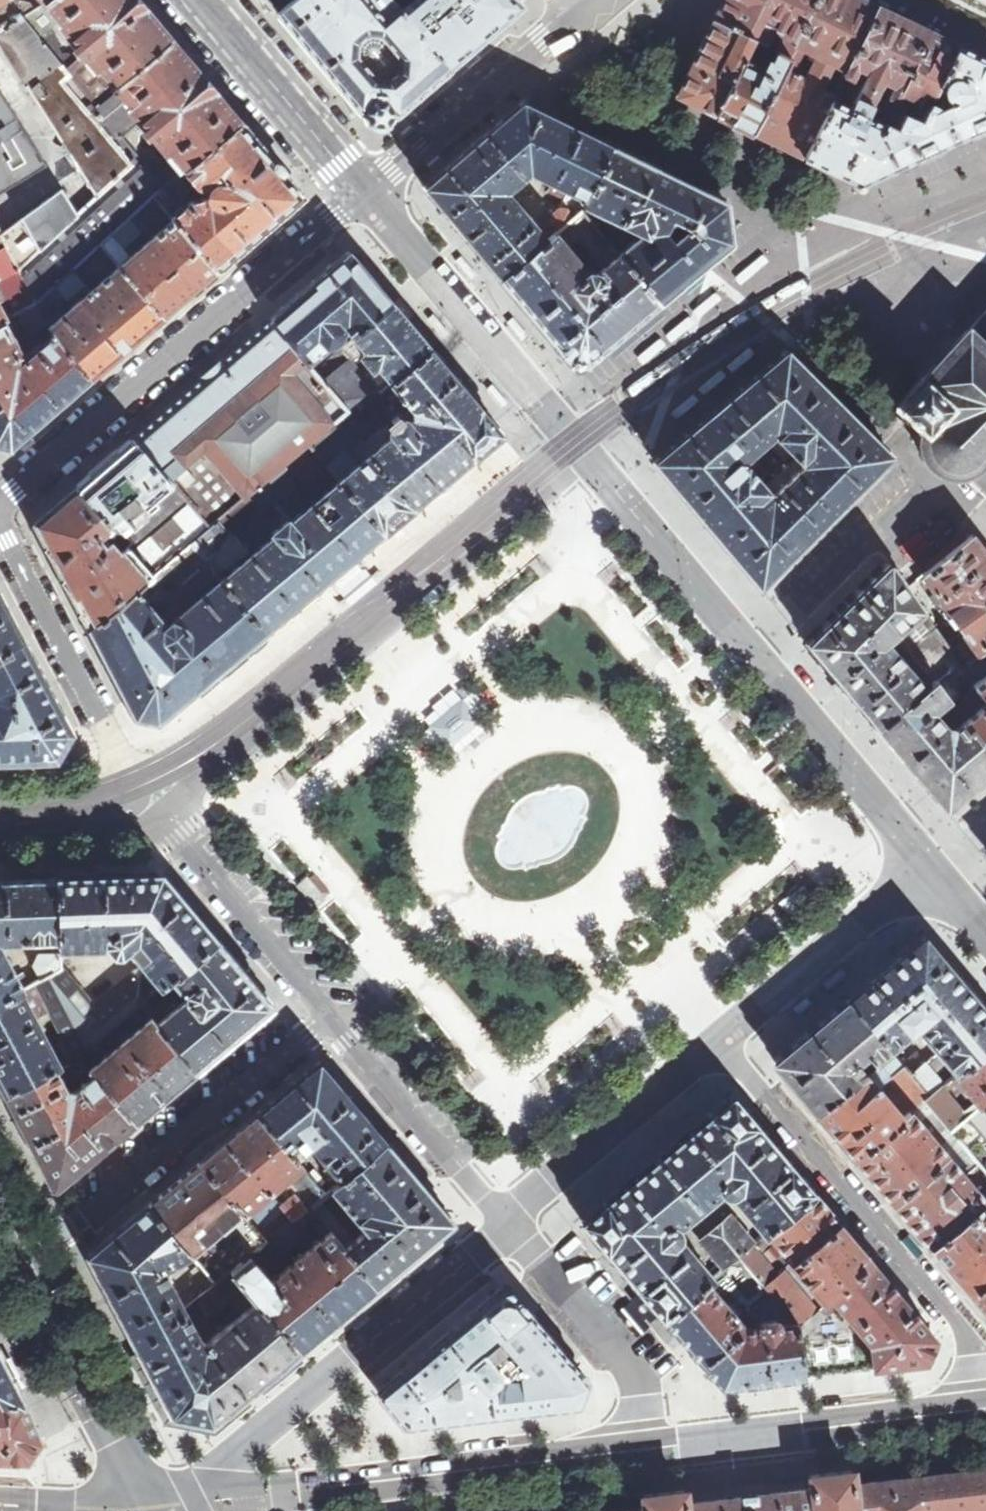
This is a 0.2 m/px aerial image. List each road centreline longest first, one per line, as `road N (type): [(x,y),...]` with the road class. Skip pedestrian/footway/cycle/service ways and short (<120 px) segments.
road 1 (unclassified): [(926,864),(365,191)]
road 2 (residential): [(0,505),(365,191)]
road 3 (residential): [(645,1440),(286,1484),(190,1487)]
road 4 (residential): [(722,1039),(985,1371)]
road 5 (residential): [(190,1487),(509,1229)]
road 6 (residential): [(22,1253),(56,1237),(304,1028),(304,994)]
road 7 (residential): [(985,1397),(645,1440)]
road 8 (residential): [(162,814),(132,777),(0,525)]
road 9 (residential): [(304,994),(509,1229)]
road 10 (residential): [(509,1229),(722,1039)]
road 11 (residential): [(365,191),(580,20)]
road 12 (tertiary): [(22,1253),(146,1492)]
road 13 (unclassified): [(722,1039),(926,864)]
road 14 (residential): [(509,1229),(639,1383),(645,1440)]
road 15 (unclassified): [(365,191),(206,0)]
road 16 (residential): [(162,814),(304,994)]
road 17 (unclassified): [(0,840),(80,836),(162,814)]
road 18 (residential): [(146,1492),(0,1496)]

